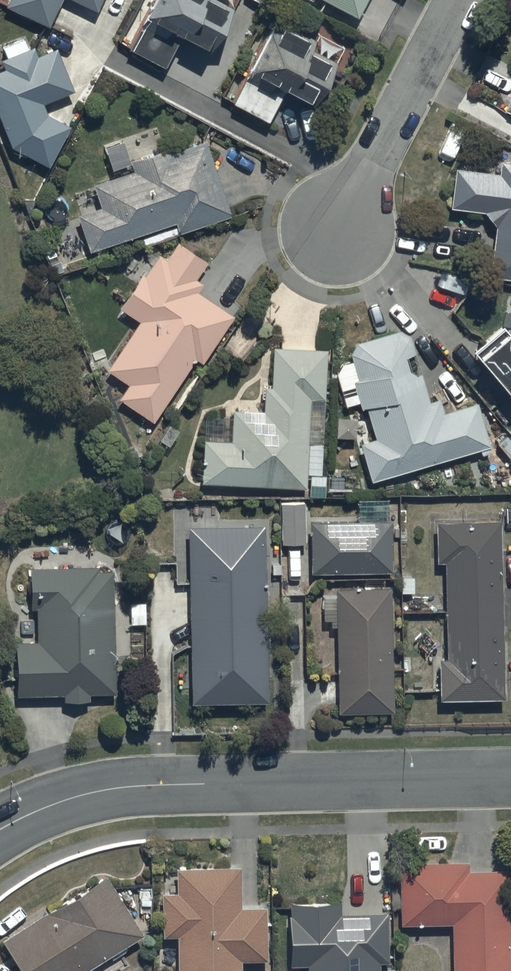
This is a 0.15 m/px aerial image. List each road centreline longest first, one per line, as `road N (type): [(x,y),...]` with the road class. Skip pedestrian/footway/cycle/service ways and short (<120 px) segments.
road 1 (residential): [(0,833),(85,797),(136,788),(510,778)]
road 2 (residential): [(457,0),(331,237)]

